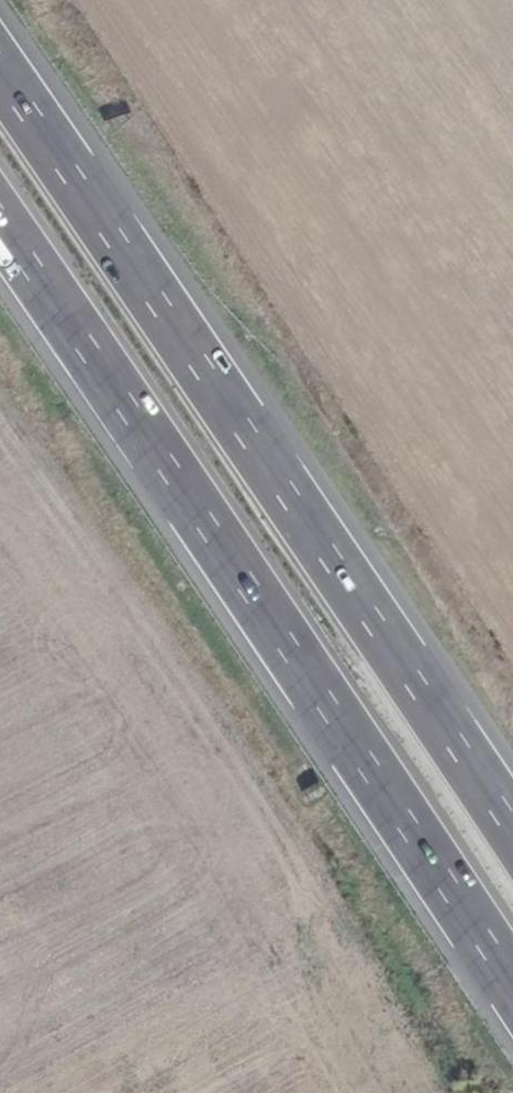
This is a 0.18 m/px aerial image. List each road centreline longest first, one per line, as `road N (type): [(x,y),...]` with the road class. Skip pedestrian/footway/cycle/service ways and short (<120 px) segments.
road 1 (motorway): [(0,212),(212,518),(512,981)]
road 2 (motorway): [(512,824),(0,65)]

